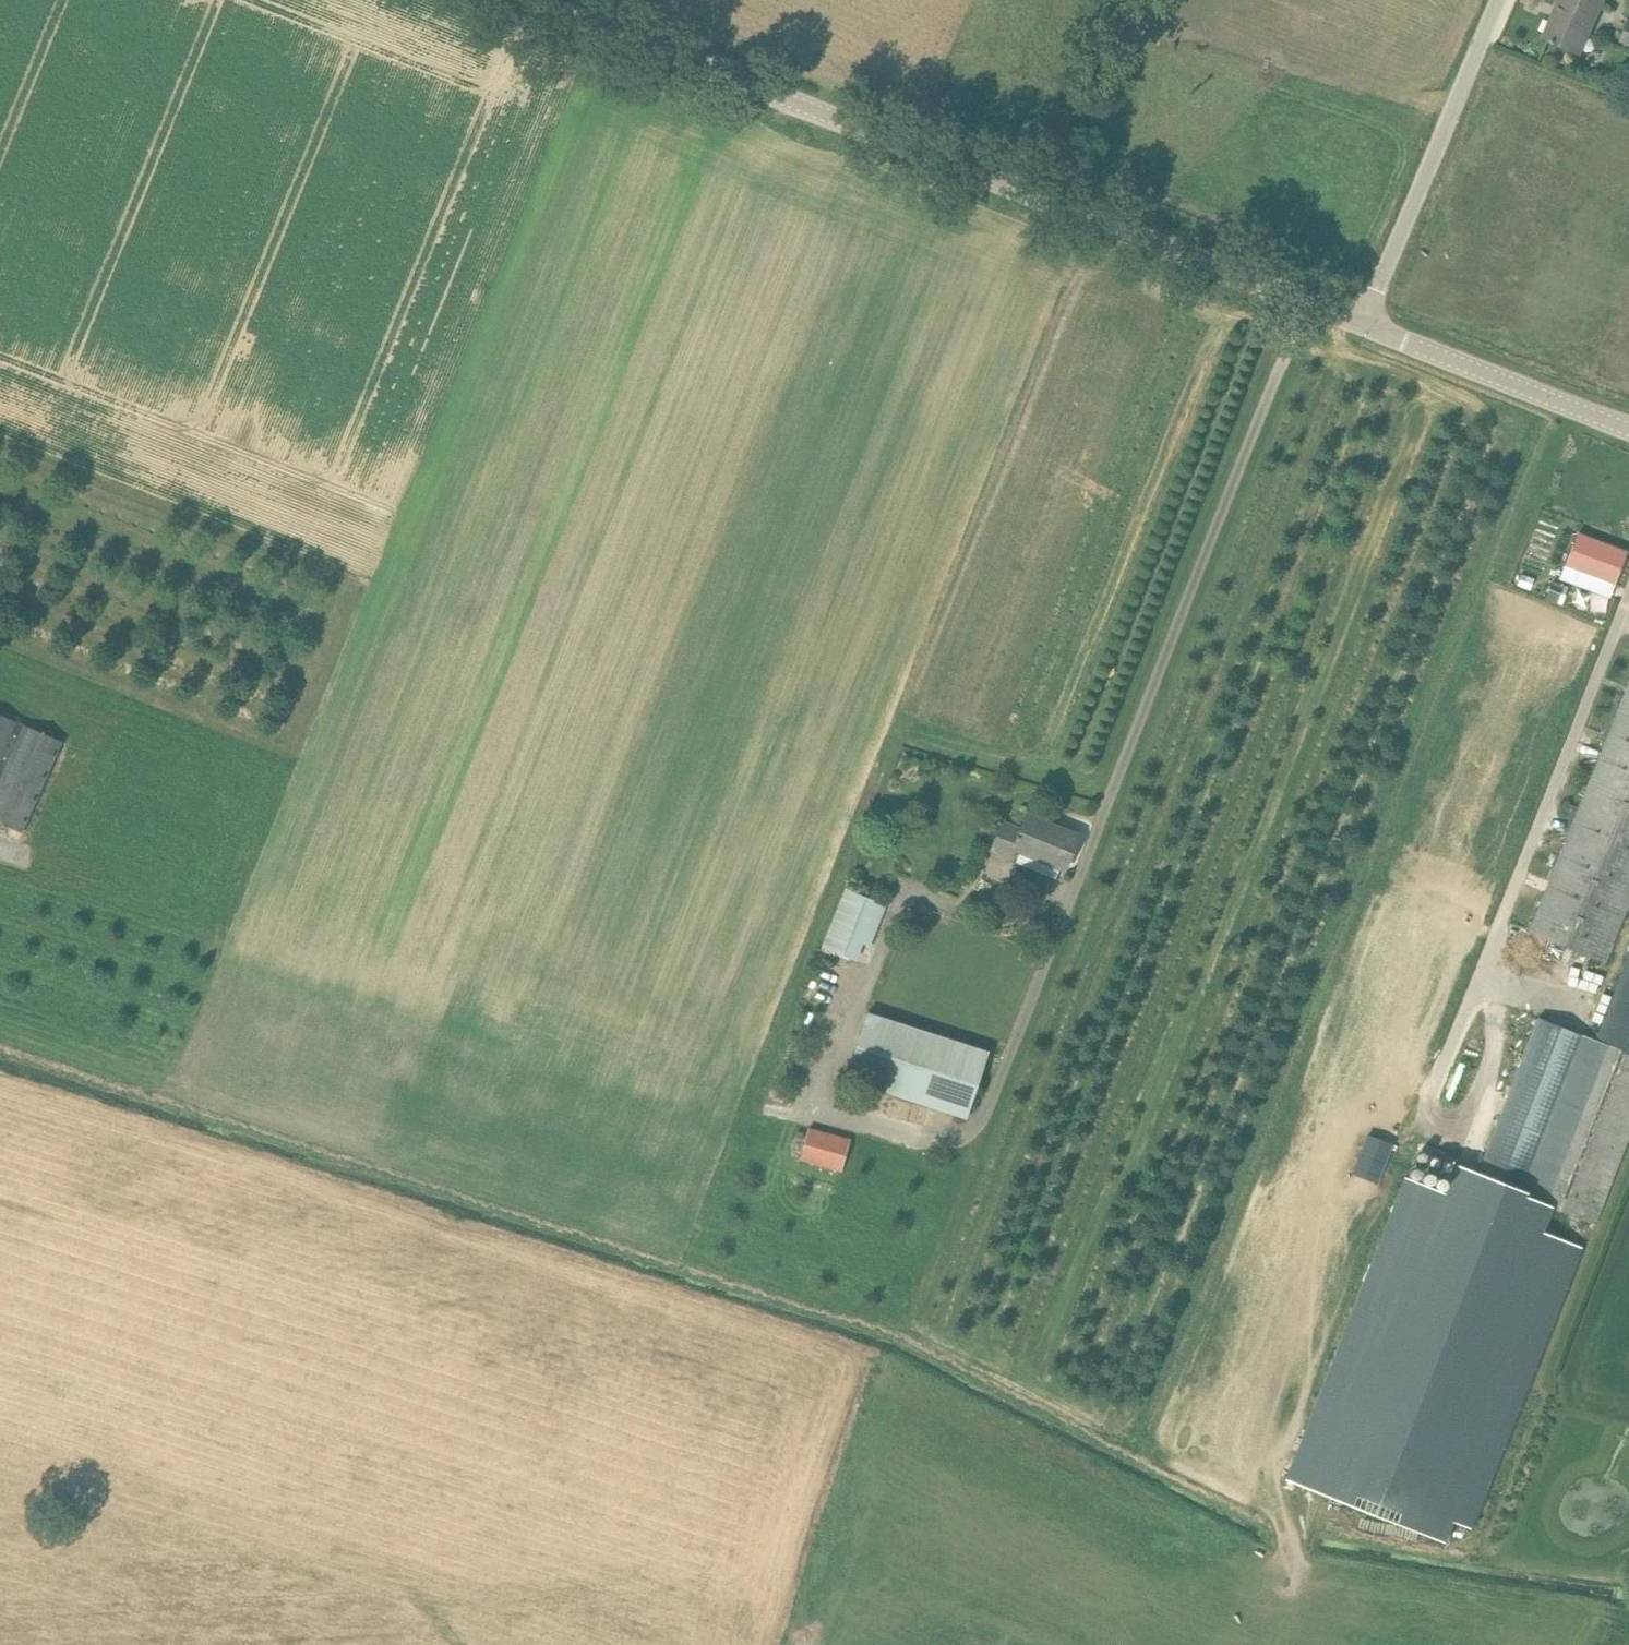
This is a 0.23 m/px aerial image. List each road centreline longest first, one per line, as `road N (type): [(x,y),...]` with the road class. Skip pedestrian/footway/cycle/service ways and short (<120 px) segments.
road 1 (unclassified): [(1359,324),(544,0)]
road 2 (unclassified): [(1359,324),(1501,0)]
road 3 (unclassified): [(1628,429),(1359,324)]

